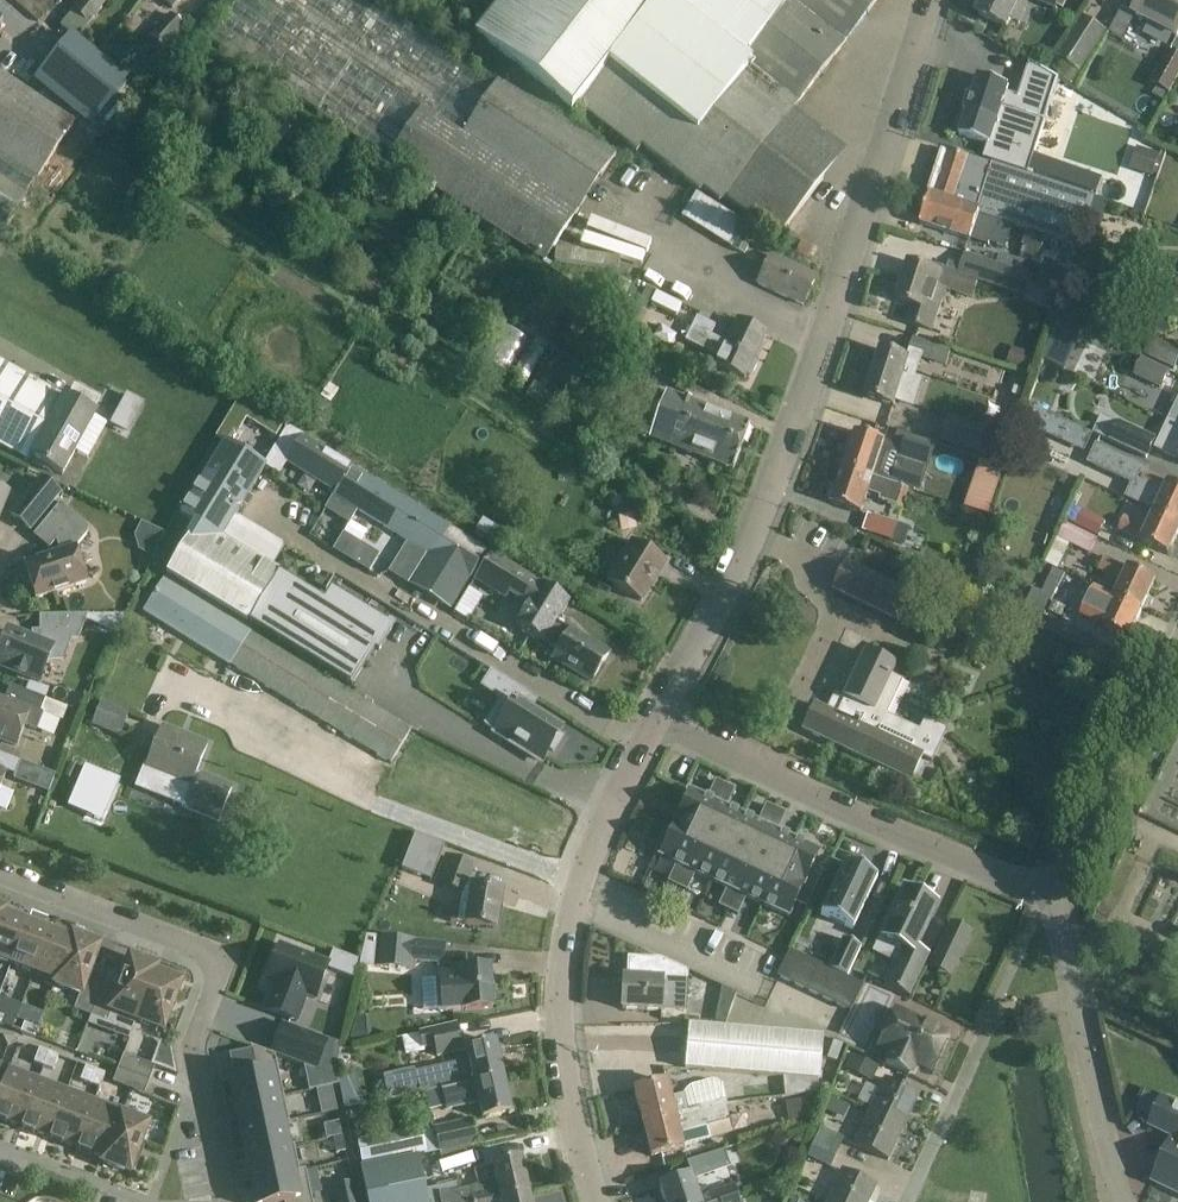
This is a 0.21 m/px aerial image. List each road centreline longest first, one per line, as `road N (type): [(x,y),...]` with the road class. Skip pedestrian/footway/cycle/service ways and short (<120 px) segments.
road 1 (residential): [(655,725),(746,578),(782,488),(927,0)]
road 2 (residential): [(595,1201),(564,1055),(563,953),(579,883),(655,725)]
road 3 (residential): [(0,872),(201,946),(214,961),(193,1045),(224,1201)]
road 4 (residential): [(1052,894),(655,725)]
road 5 (residential): [(1052,894),(1119,1201)]
road 6 (residential): [(1177,646),(1072,870),(1052,894)]

